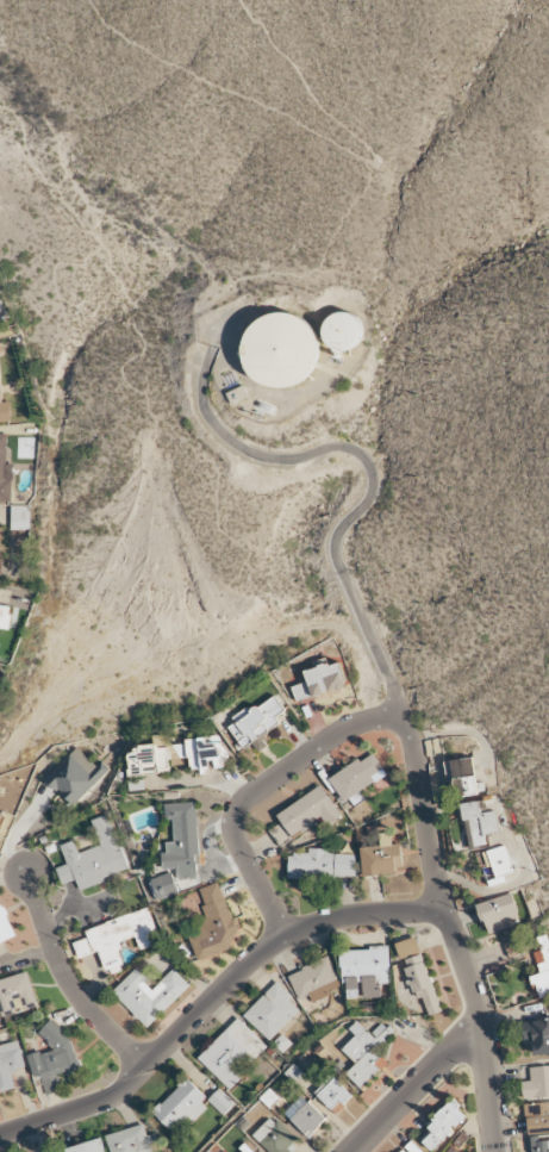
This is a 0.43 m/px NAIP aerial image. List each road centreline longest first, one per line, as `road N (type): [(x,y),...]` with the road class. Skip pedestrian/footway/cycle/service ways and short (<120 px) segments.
road 1 (residential): [(0,1135),(116,1096),(280,938)]
road 2 (residential): [(484,1034),(447,910),(411,734),(397,718)]
road 3 (residential): [(145,1066),(74,992),(29,873)]
road 4 (residential): [(237,834),(243,805),(307,755),(355,724),(397,718)]
road 5 (residential): [(484,1034),(450,1053),(352,1151)]
road 6 (residential): [(280,938),(379,913),(447,910)]

